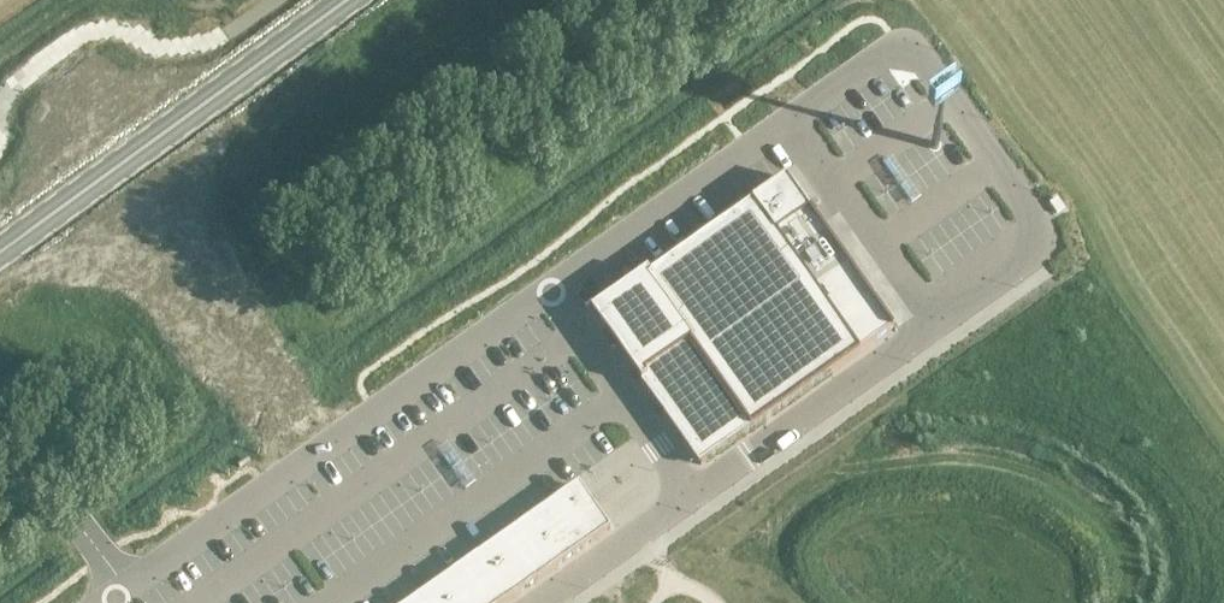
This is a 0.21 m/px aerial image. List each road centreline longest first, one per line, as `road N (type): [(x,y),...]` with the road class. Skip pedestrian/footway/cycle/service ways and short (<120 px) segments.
road 1 (unclassified): [(547,285),(897,38),(913,46),(951,100),(1027,212),(1033,237),(1026,258),(694,495)]
road 2 (unclassified): [(320,444),(547,285)]
road 3 (unclassified): [(320,444),(156,226)]
road 4 (unclassified): [(547,285),(694,495)]
road 5 (unclassified): [(124,583),(320,444)]
road 6 (secondary): [(172,127),(348,0)]
road 7 (secondary): [(172,127),(122,99),(68,119),(47,172),(60,209)]
road 8 (unclassified): [(0,416),(124,583)]
road 9 (unclassified): [(694,495),(543,602)]
road 10 (secondary): [(60,209),(172,127)]

